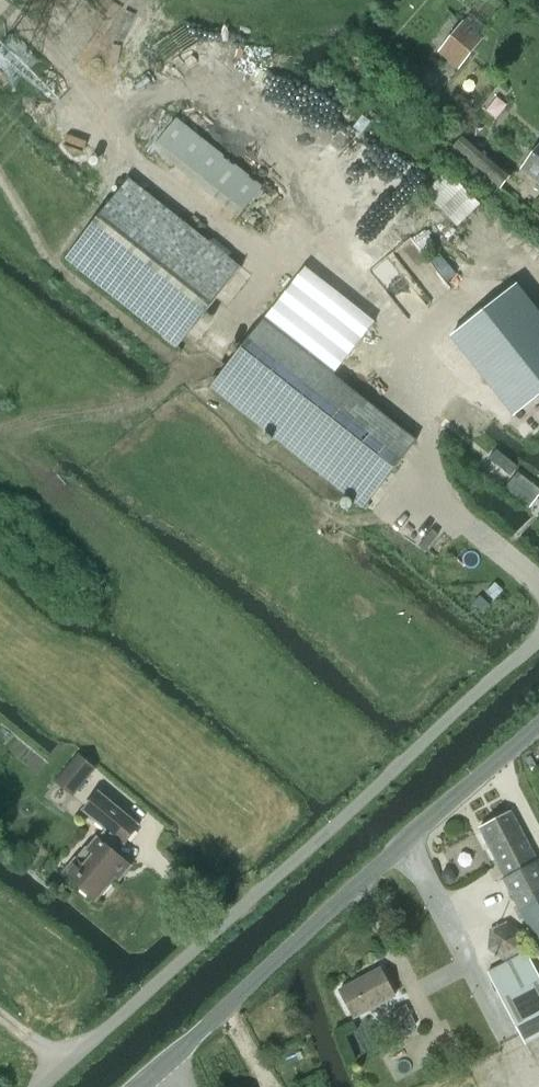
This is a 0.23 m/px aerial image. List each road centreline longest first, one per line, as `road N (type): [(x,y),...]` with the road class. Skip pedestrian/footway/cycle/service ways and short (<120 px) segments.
road 1 (unclassified): [(538,639),(35,1086)]
road 2 (unclassified): [(143,1086),(538,728)]
road 3 (track): [(0,5),(88,72),(185,200)]

